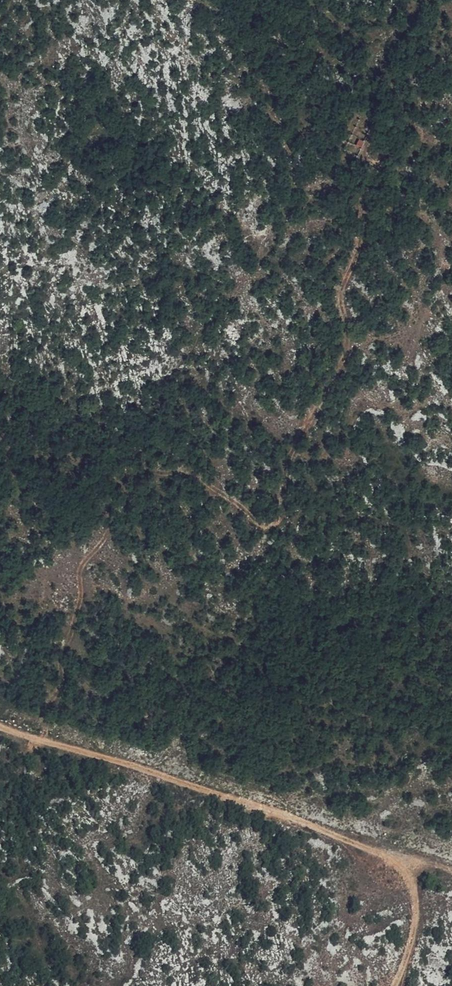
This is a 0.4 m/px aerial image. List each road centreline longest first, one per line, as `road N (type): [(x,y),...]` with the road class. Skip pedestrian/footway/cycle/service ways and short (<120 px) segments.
road 1 (track): [(40,740),(60,686),(83,566),(145,470),(194,478),(261,523),(281,519),(289,461),(338,361),(341,294),(371,192),(385,164),(418,146),(393,87),(422,0)]
road 2 (track): [(396,985),(417,916),(411,880),(387,856),(0,728)]

